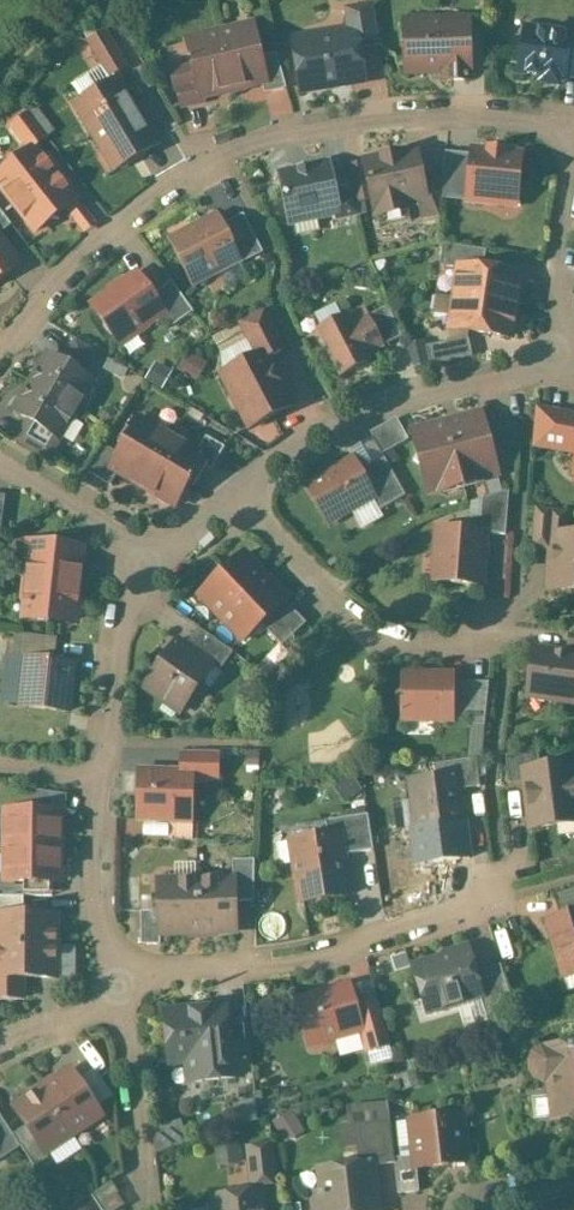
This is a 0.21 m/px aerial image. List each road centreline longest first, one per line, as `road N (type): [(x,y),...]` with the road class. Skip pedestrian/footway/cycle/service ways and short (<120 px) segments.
road 1 (residential): [(553,352),(573,147),(566,130),(548,119),(511,115),(313,128),(223,156),(116,220),(0,353)]
road 2 (residential): [(110,1003),(156,975),(310,960),(491,903)]
road 3 (residential): [(553,352),(429,390),(335,431),(243,492)]
road 4 (residential): [(243,492),(362,632),(452,645),(485,626)]
road 5 (residential): [(98,779),(99,928),(110,1003)]
road 6 (residential): [(154,572),(127,624),(98,779)]
road 7 (residential): [(110,1003),(142,1209)]
road 8 (residential): [(154,572),(115,524),(0,464)]
road 9 (residential): [(445,1209),(573,1172)]
road 10 (residential): [(110,1003),(0,1067)]

